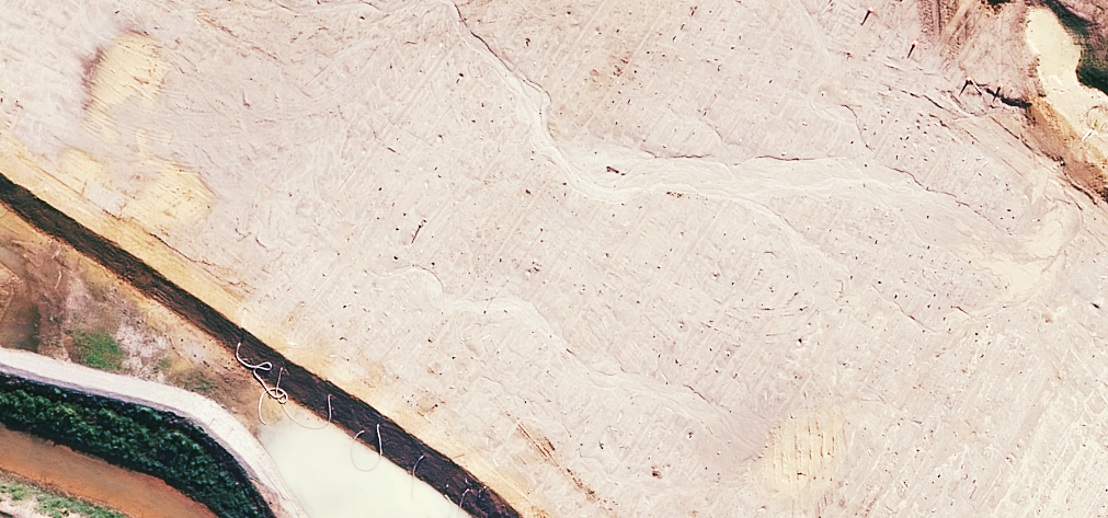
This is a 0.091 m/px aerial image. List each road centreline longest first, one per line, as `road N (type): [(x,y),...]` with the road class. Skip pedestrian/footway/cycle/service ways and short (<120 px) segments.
road 1 (motorway): [(222,0),(1020,517)]
road 2 (motorway): [(734,517),(0,37)]

